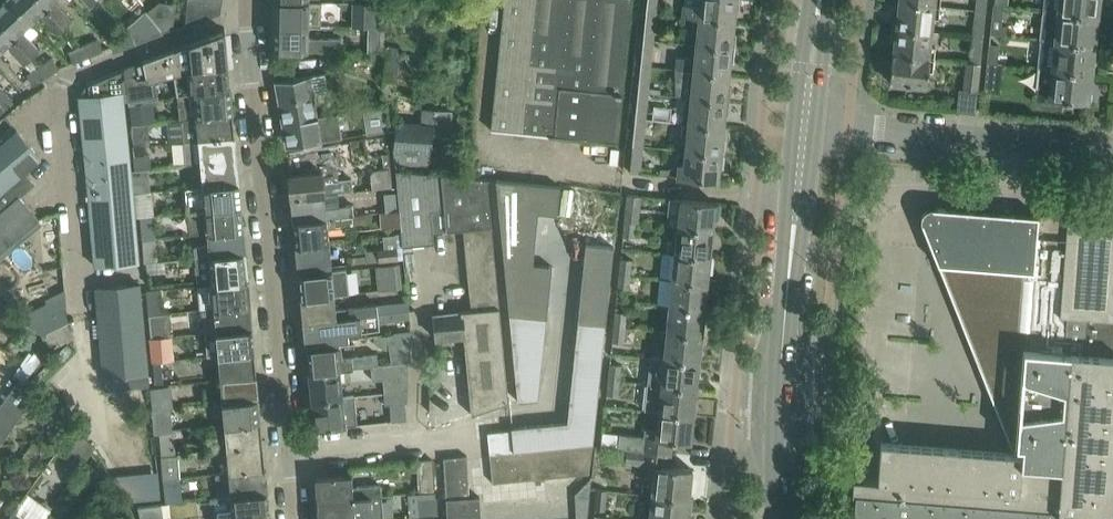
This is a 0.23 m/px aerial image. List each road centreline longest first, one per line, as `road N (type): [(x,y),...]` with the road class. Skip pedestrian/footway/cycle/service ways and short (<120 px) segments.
road 1 (residential): [(247,0),(288,518)]
road 2 (secondary): [(774,518),(801,132)]
road 3 (residential): [(801,132),(1112,152)]
road 4 (secondary): [(801,132),(815,0)]

